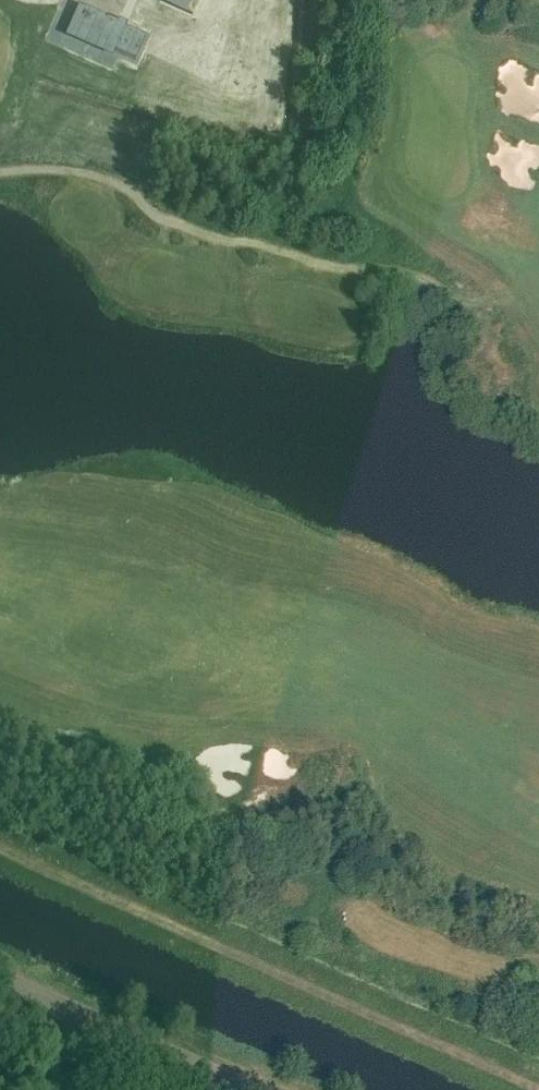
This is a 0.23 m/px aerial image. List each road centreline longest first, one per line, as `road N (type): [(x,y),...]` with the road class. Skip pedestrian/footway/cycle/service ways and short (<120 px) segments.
road 1 (tertiary): [(259,1089),(0,975)]

